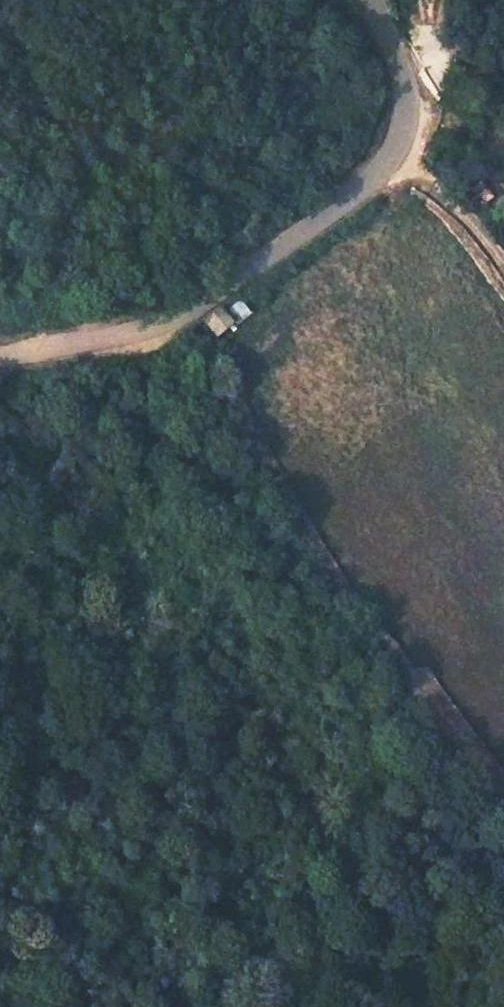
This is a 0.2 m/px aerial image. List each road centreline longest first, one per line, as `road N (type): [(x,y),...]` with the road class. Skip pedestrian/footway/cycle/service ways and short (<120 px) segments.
road 1 (unclassified): [(373,0),(410,108),(386,164),(340,208),(166,323),(0,356)]
road 2 (track): [(410,108),(444,81),(445,0)]

